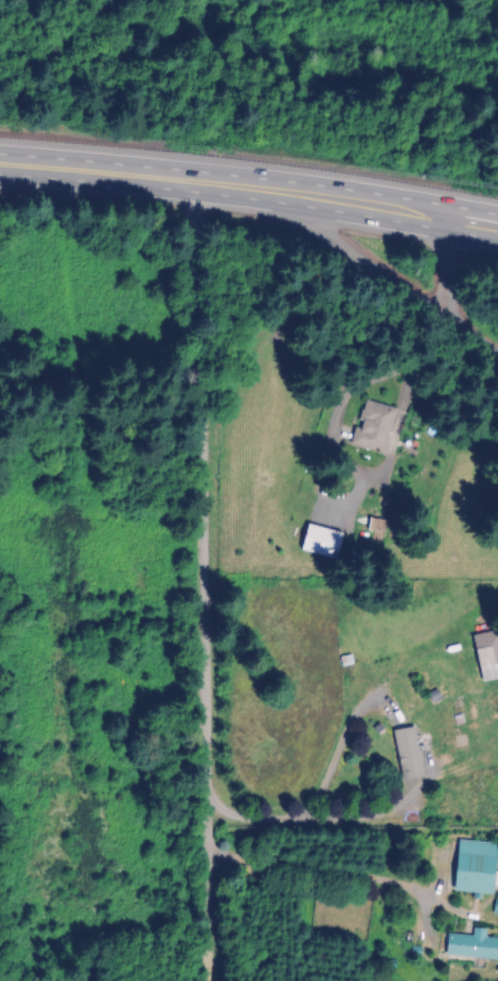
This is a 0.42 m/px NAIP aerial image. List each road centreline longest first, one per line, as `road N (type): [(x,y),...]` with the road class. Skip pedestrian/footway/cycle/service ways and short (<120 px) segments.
road 1 (residential): [(176,180),(196,286),(204,980)]
road 2 (trunk): [(303,197),(0,166)]
road 3 (residential): [(303,197),(453,323)]
road 4 (trunk): [(457,219),(303,197)]

